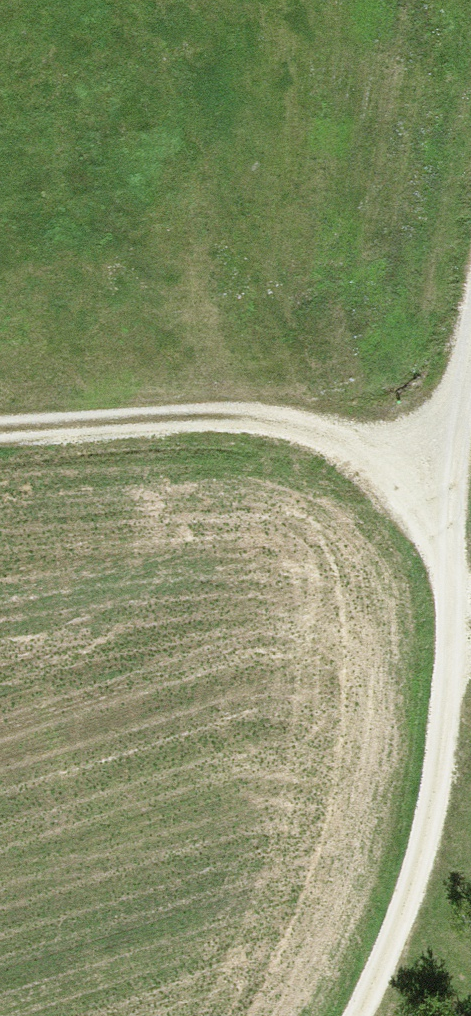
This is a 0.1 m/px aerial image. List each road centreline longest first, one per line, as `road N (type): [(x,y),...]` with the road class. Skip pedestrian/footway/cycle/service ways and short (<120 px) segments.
road 1 (track): [(350,1015),(400,893),(429,788),(444,582),(330,450),(199,427),(0,428)]
road 2 (track): [(470,611),(444,582),(446,418),(470,269)]
road 3 (track): [(330,450),(446,418)]

